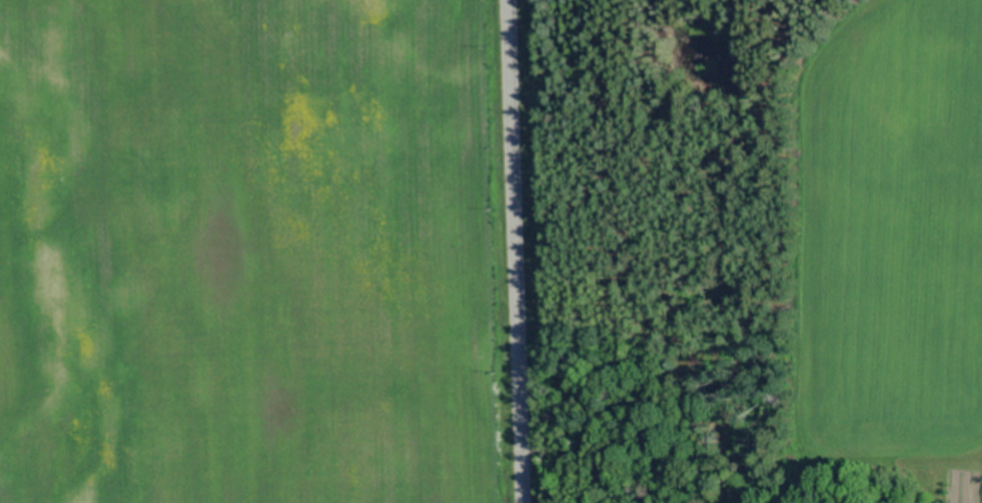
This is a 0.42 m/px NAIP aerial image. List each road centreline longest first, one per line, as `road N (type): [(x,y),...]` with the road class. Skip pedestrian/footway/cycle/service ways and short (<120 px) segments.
road 1 (residential): [(524,502),(510,0)]

